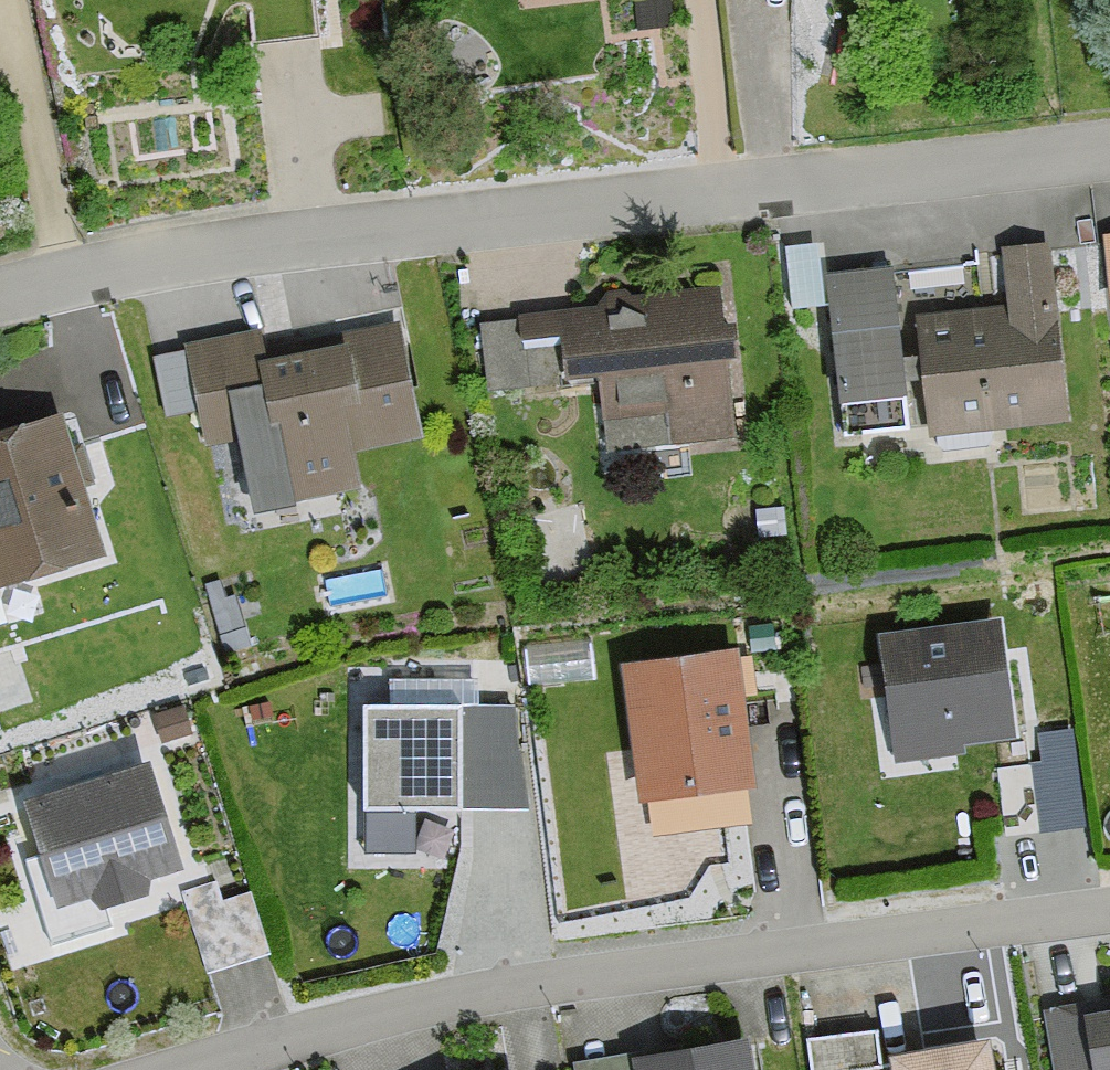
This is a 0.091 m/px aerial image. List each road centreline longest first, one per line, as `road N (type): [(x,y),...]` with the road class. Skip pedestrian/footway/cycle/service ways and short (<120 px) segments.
road 1 (residential): [(0,303),(171,263),(322,240),(1109,154)]
road 2 (residential): [(194,1069),(494,989),(1109,906)]

